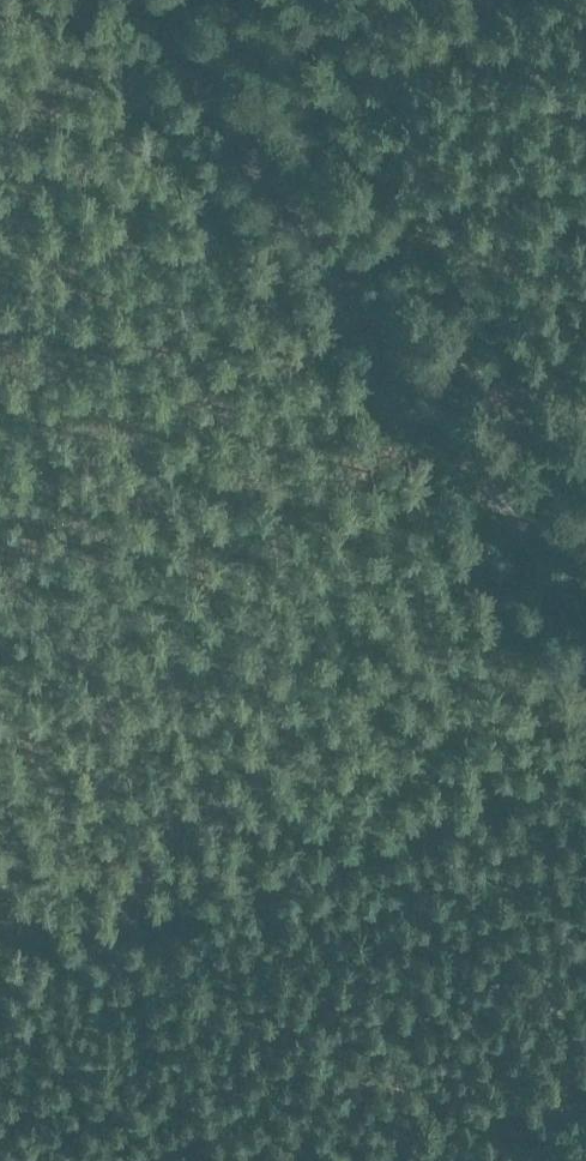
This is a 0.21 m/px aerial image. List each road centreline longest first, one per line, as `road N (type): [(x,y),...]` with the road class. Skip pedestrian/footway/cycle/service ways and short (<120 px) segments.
road 1 (track): [(585,636),(145,0)]

